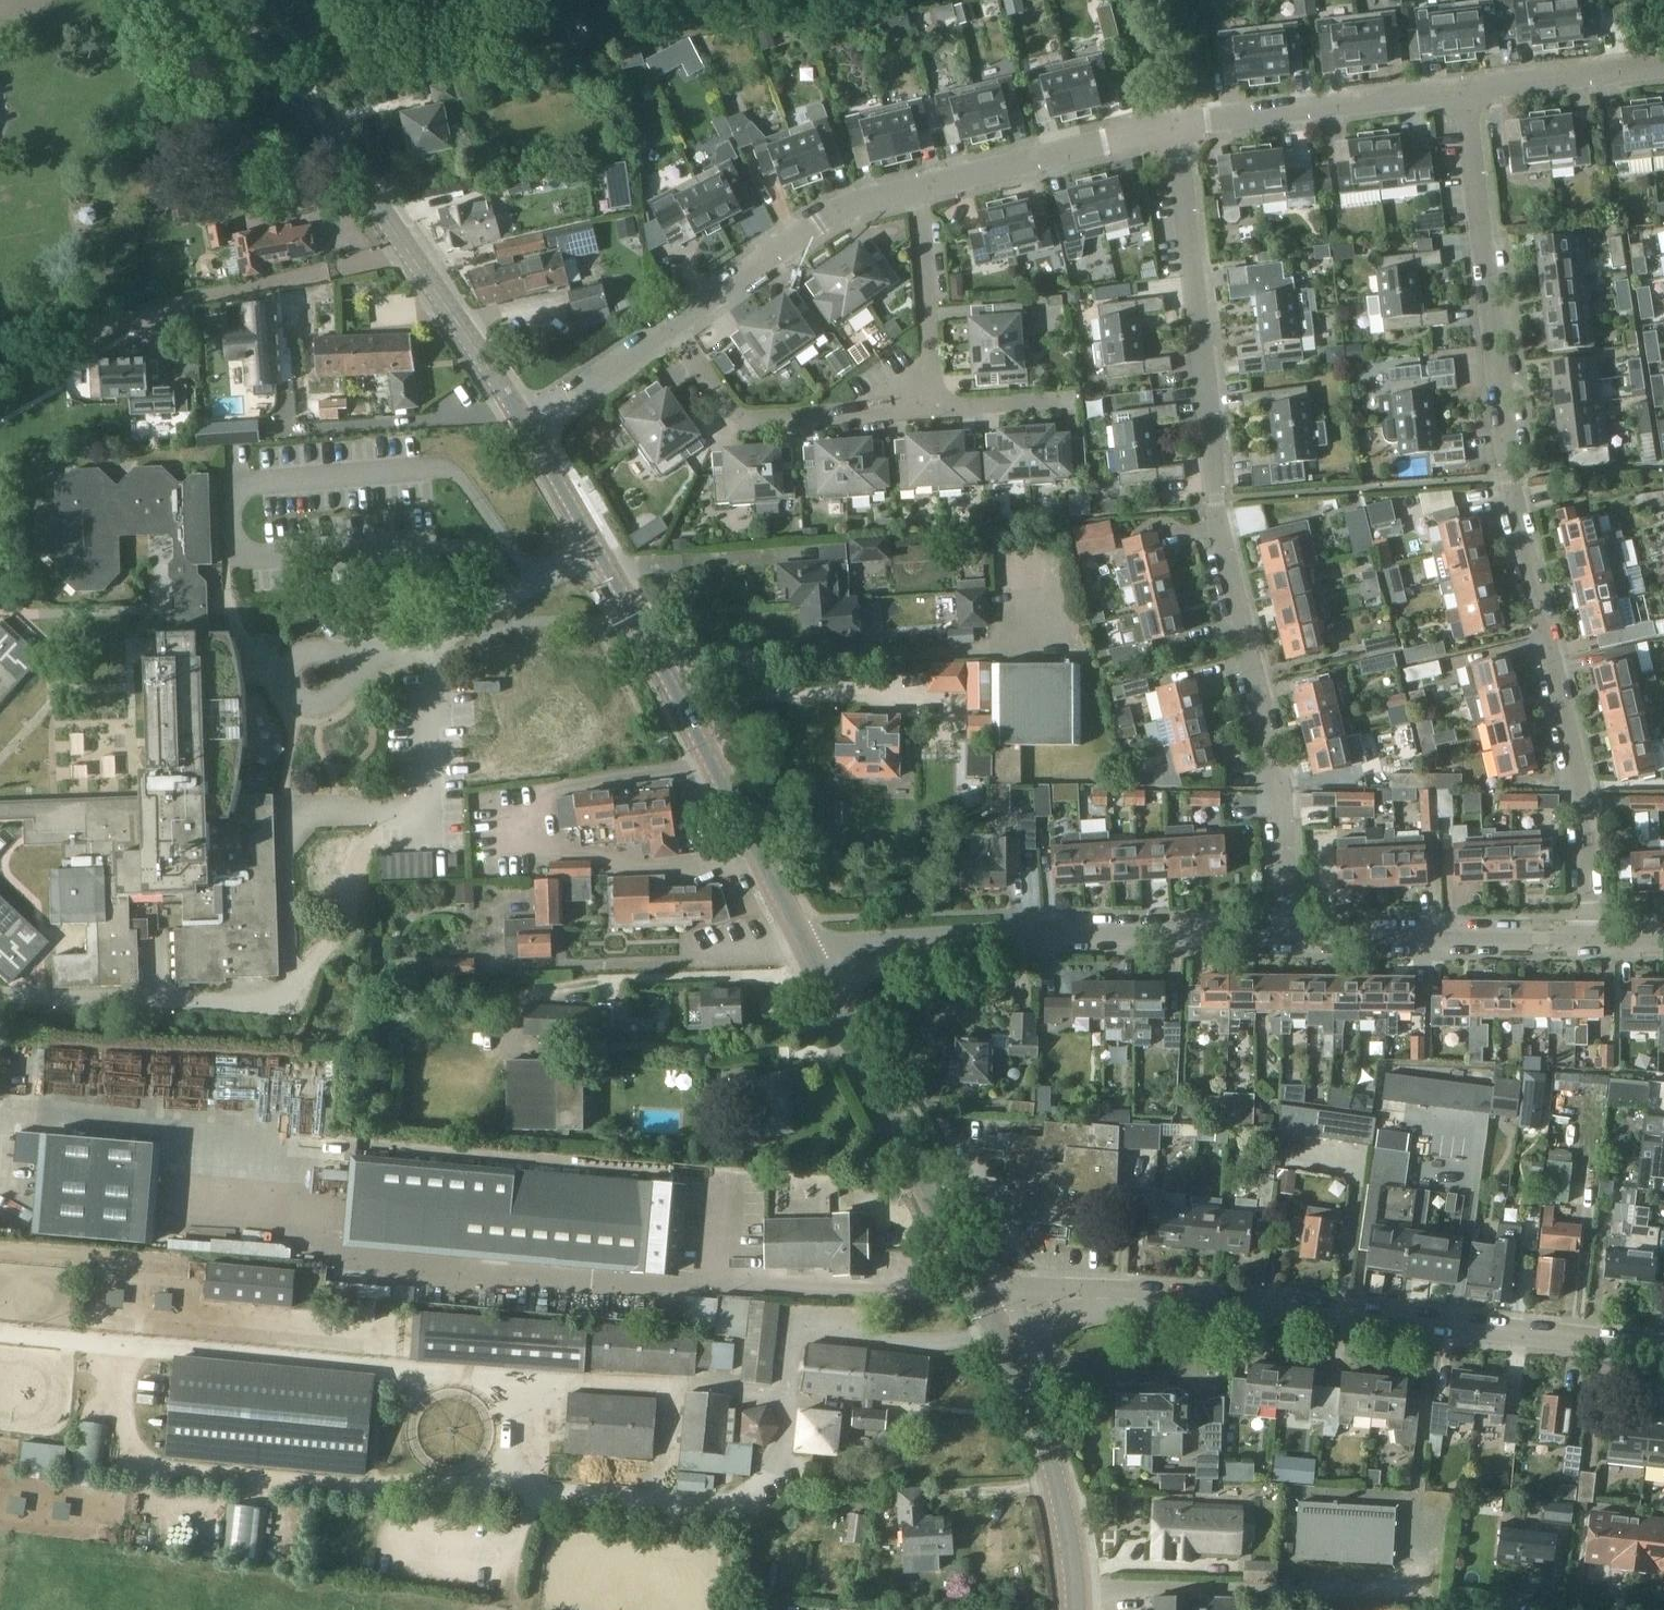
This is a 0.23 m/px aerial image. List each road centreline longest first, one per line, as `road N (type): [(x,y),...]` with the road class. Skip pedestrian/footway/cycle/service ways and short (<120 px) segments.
road 1 (residential): [(1586,936),(1577,757),(1530,577),(1489,323),(1467,90)]
road 2 (residential): [(1276,934),(1285,793),(1218,496),(1179,121)]
road 3 (unclassified): [(1663,1350),(1262,1303),(1129,1298),(991,1316)]
road 4 (tertiary): [(811,954),(638,618),(527,429)]
road 5 (tertiary): [(527,429),(228,0)]
road 6 (track): [(119,1346),(120,1399),(138,1452),(156,1463),(380,1485),(415,1475),(518,1484)]
road 7 (unclassified): [(811,954),(884,934),(1276,934)]
road 8 (tertiary): [(991,1316),(811,954)]
road 9 (track): [(0,1113),(266,1129),(260,1217)]
road 10 (unclassified): [(1276,934),(1586,936)]
road 11 (tertiary): [(1078,1609),(1059,1486),(991,1316)]
road 12 (residential): [(673,325),(725,410),(738,418),(929,408)]
road 13 (residential): [(1179,121),(1467,90)]
road 14 (residential): [(673,325),(834,216),(918,193)]
road 15 (residential): [(918,193),(1179,121)]
road 16 (track): [(403,806),(356,849),(347,923),(291,987)]
road 17 (residential): [(929,408),(918,193)]
road 18 (residential): [(1467,90),(1663,67)]
road 19 (residential): [(527,429),(673,325)]
road 20 (residential): [(929,408),(1072,399)]

